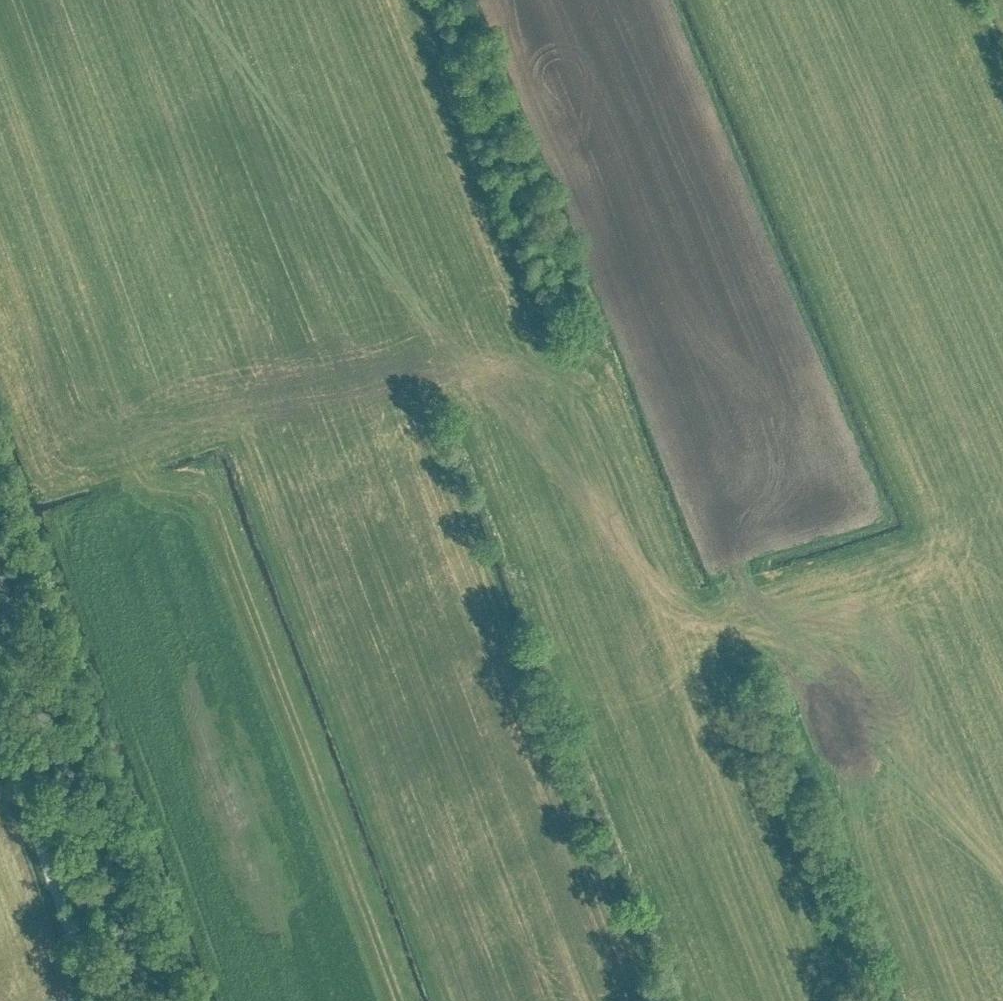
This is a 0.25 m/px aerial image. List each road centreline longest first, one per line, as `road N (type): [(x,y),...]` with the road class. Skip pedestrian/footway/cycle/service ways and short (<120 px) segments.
road 1 (secondary): [(146,1000),(0,589)]

